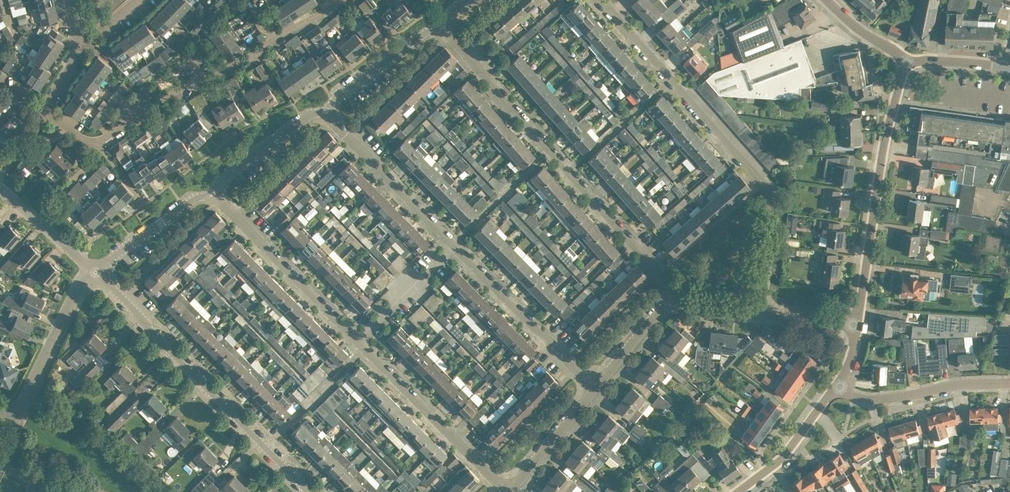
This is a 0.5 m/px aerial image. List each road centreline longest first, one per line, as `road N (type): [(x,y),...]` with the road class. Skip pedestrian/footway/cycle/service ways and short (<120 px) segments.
road 1 (residential): [(758,311),(765,192),(601,0)]
road 2 (residential): [(673,302),(660,274),(443,26)]
road 3 (residential): [(44,111),(98,140),(342,0)]
road 4 (residential): [(311,491),(95,272)]
road 5 (residential): [(856,324),(881,151),(907,62)]
road 6 (residential): [(507,491),(354,340)]
road 7 (residential): [(354,340),(212,191)]
road 8 (residential): [(595,388),(451,245)]
road 9 (residential): [(451,245),(326,110)]
road 10 (residential): [(838,385),(873,398),(1009,383)]
road 11 (residential): [(18,416),(81,283),(95,272)]
road 12 (residential): [(737,491),(782,457),(838,385)]
road 13 (residential): [(326,110),(443,26)]
road 14 (residential): [(95,272),(212,191)]
road 15 (residential): [(212,191),(225,173),(326,110)]
road 16 (residential): [(354,340),(451,245)]
road 17 (residential): [(595,388),(509,491)]
road 18 (residential): [(95,272),(0,189)]
road 19 (residential): [(69,0),(81,47),(44,111)]

